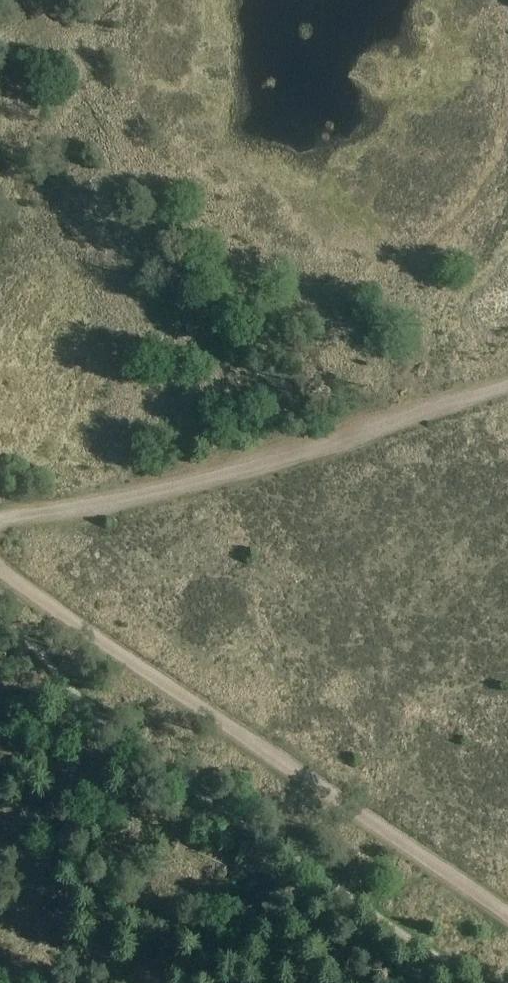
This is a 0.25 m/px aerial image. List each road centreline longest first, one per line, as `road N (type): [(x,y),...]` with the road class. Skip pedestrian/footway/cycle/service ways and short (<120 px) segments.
road 1 (track): [(507,915),(0,568)]
road 2 (track): [(0,517),(142,497),(507,386)]

